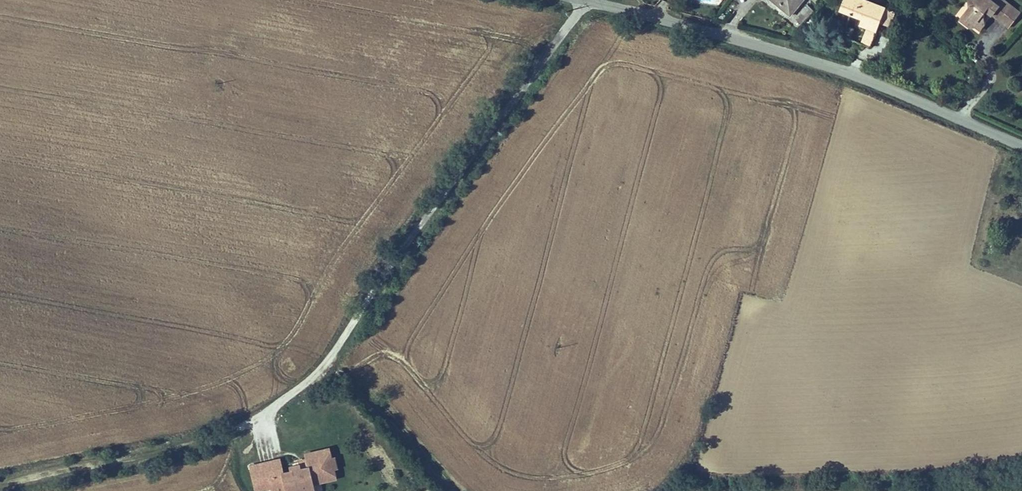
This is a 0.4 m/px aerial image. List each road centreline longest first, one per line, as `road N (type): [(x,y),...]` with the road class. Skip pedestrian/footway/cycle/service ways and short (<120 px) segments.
road 1 (tertiary): [(589,0),(725,30),(1021,144)]
road 2 (track): [(22,490),(240,439),(351,361)]
road 3 (track): [(351,361),(456,490)]

